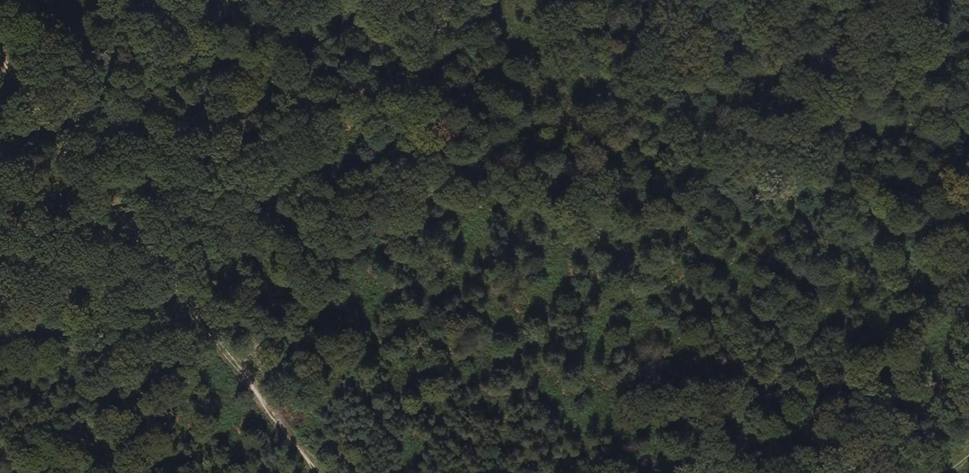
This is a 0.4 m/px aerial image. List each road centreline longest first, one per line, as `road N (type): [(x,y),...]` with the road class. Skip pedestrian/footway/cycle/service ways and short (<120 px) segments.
road 1 (track): [(321,472),(101,203)]
road 2 (track): [(101,203),(0,63)]

